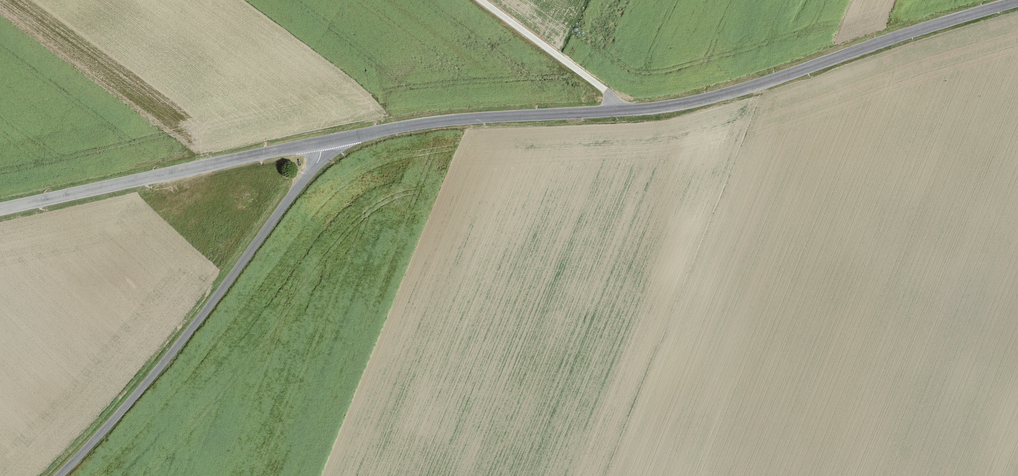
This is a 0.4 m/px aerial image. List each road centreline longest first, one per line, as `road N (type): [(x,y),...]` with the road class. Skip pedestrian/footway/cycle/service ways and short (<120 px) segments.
road 1 (tertiary): [(319,143),(438,122),(673,106),(1017,1)]
road 2 (tertiary): [(58,475),(222,290),(317,163),(319,143)]
road 3 (tertiary): [(0,211),(319,143)]
road 4 (track): [(622,111),(480,0)]

